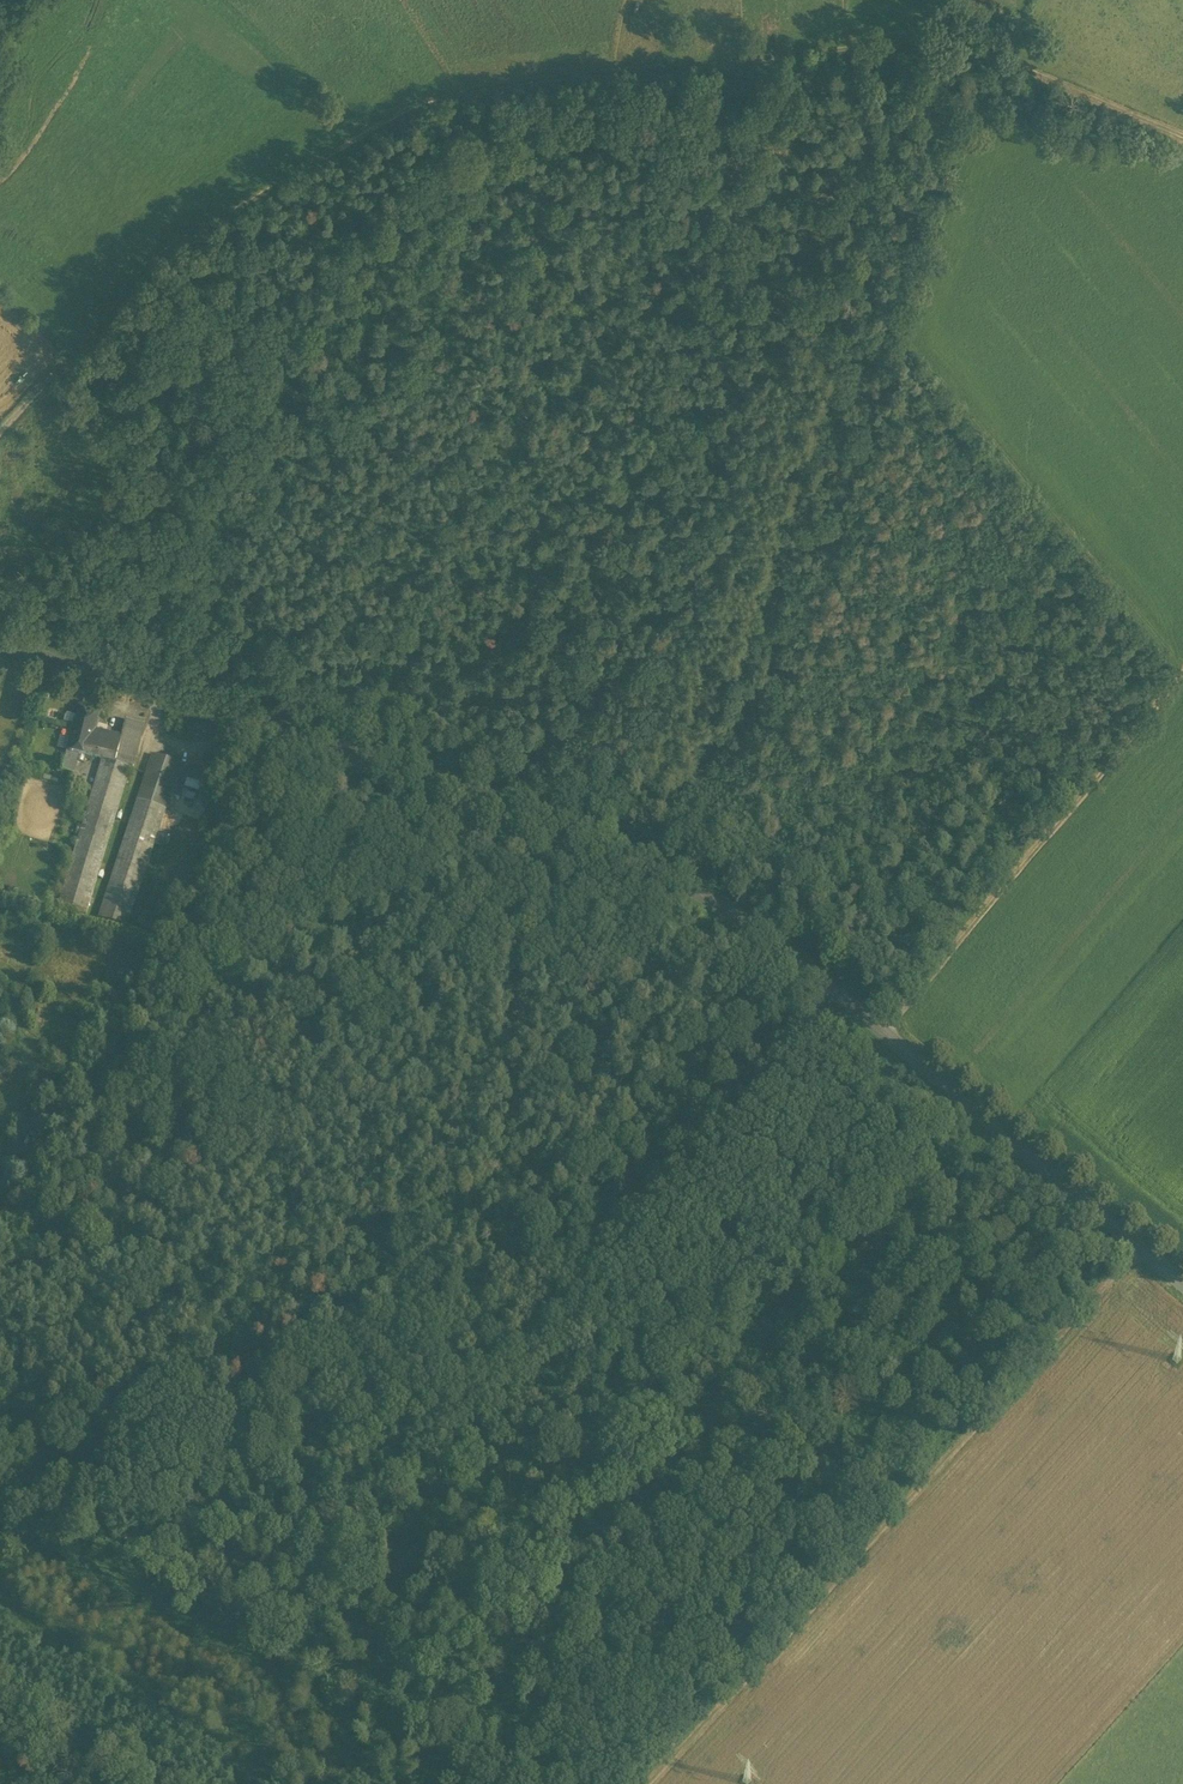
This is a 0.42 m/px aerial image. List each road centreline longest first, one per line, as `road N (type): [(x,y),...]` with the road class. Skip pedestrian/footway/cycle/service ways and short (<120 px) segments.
road 1 (secondary): [(1182,1290),(888,1030),(636,860),(554,825),(0,639)]
road 2 (track): [(1141,1256),(1120,1268),(649,1783)]
road 3 (track): [(0,1502),(461,1783)]

